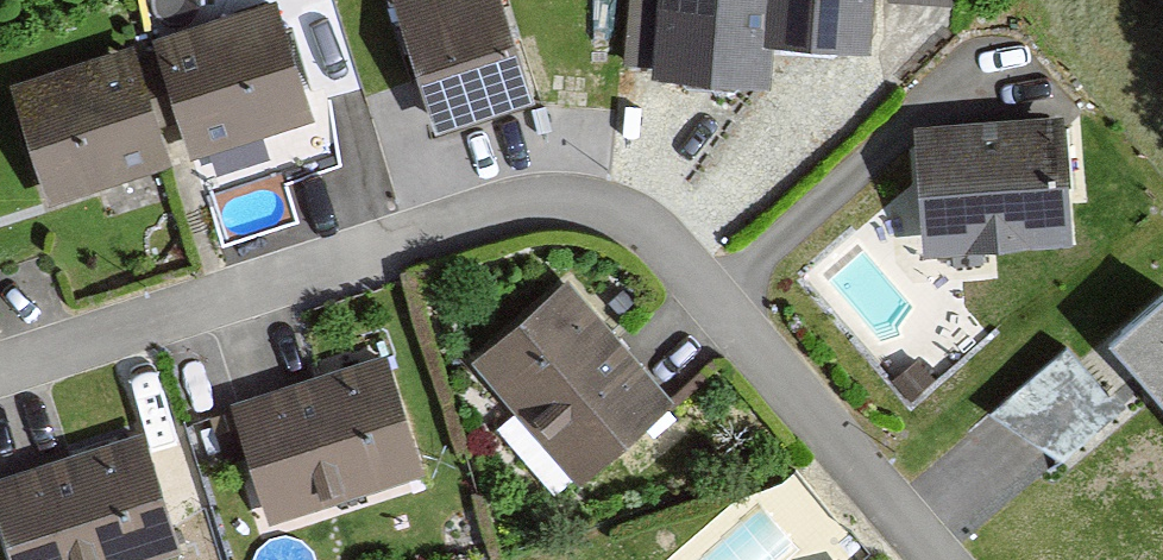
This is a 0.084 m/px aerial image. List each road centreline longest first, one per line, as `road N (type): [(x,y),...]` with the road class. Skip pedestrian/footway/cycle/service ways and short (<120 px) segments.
road 1 (residential): [(945,559),(685,261),(648,227),(605,209),(570,202),(502,209),(0,372)]

